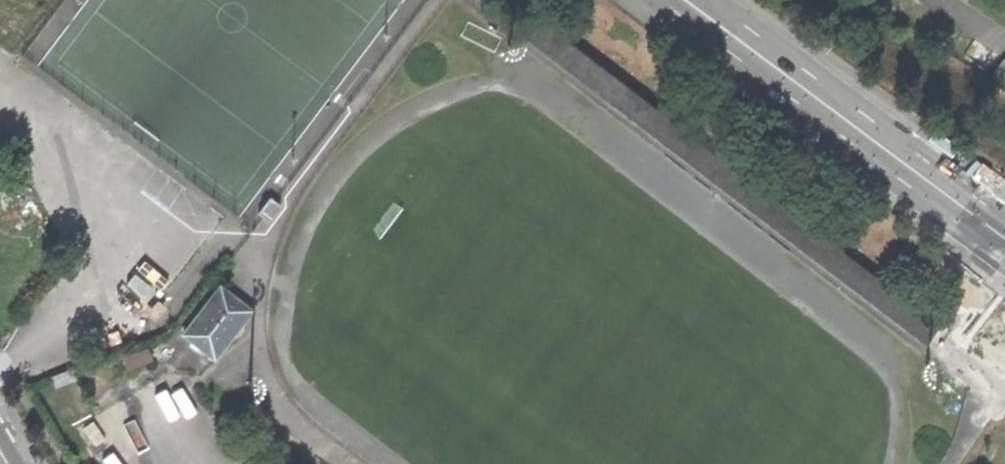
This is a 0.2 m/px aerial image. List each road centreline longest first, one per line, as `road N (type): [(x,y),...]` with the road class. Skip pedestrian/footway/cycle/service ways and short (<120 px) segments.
road 1 (primary): [(682,0),(1004,240)]

